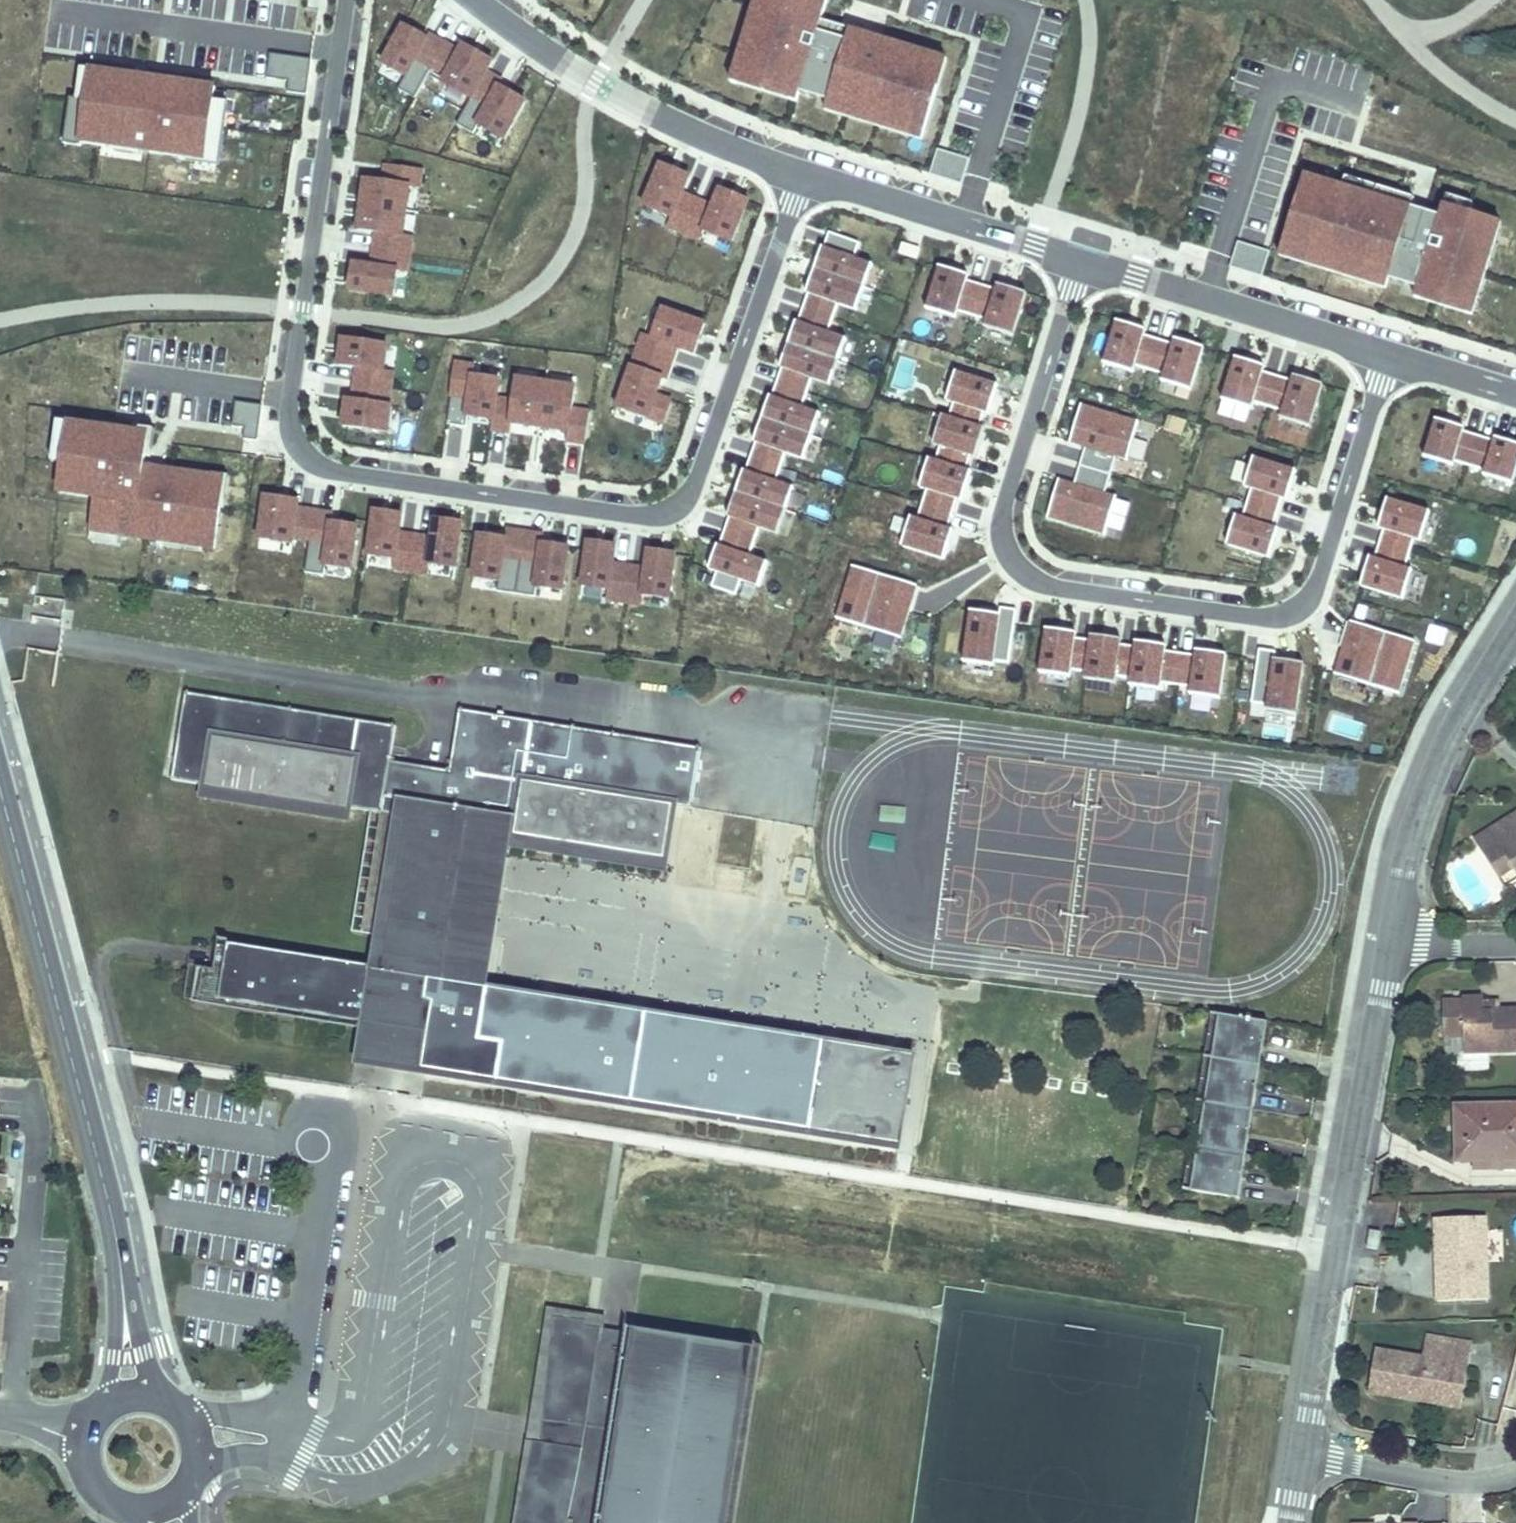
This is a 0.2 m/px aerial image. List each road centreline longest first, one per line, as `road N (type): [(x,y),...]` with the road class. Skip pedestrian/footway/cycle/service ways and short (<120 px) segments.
road 1 (residential): [(805,174),(686,499),(671,511),(649,515),(320,468),(289,427),(289,398),(349,0)]
road 2 (residential): [(1388,351),(1317,584),(1301,606),(1267,617),(1030,578),(1005,545),(1003,516),(1083,259)]
road 3 (residential): [(1300,1455),(1390,937)]
road 4 (tertiary): [(120,1270),(0,794)]
road 5 (residential): [(805,174),(598,83),(477,0)]
road 6 (residential): [(1390,937),(1468,707),(1515,628)]
road 7 (unclassified): [(33,1098),(40,1146),(13,1421)]
road 8 (residential): [(1388,351),(1083,259)]
road 9 (residential): [(1083,259),(805,174)]
road 10 (residential): [(1300,1455),(1445,1483),(1515,1474)]
road 11 (tertiary): [(120,1270),(104,1407)]
road 12 (tertiary): [(160,1397),(131,1286),(120,1270)]
road 13 (residential): [(1515,391),(1388,351)]
road 14 (residential): [(1390,937),(1515,944)]

